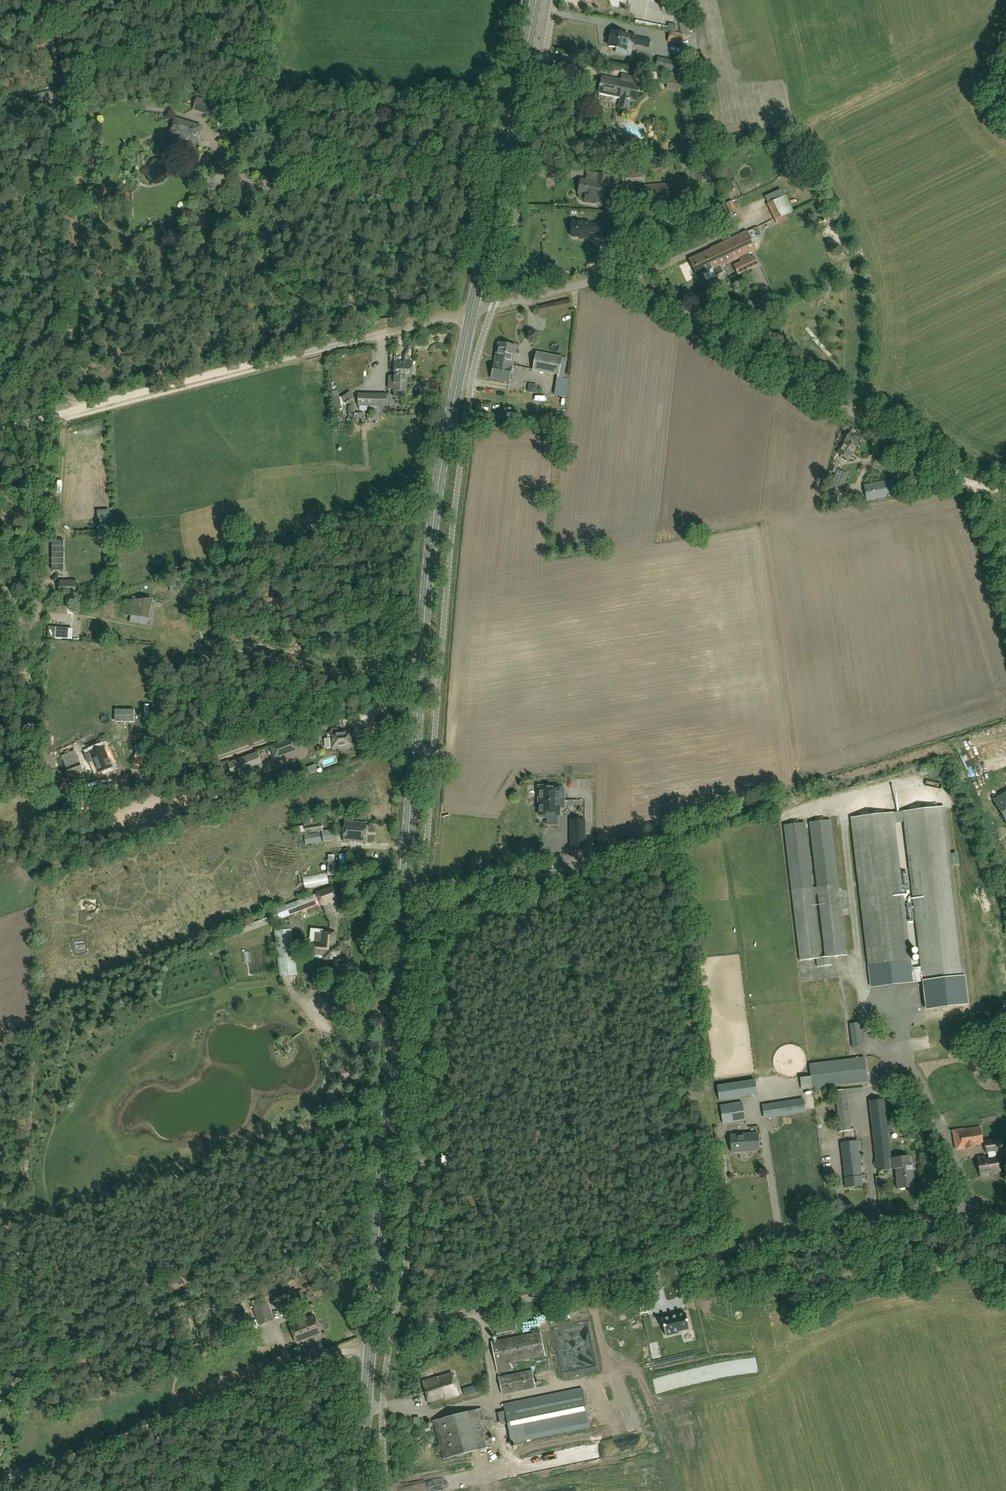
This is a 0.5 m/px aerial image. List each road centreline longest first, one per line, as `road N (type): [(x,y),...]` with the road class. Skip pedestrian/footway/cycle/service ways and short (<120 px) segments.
road 1 (primary): [(371,1333),(435,508),(472,311)]
road 2 (unclassified): [(371,1333),(836,1224),(1005,1214)]
road 3 (unclassified): [(977,488),(628,283),(595,281),(472,311)]
road 4 (track): [(569,875),(605,852),(964,745)]
road 5 (track): [(0,1480),(370,1346)]
road 6 (track): [(0,431),(327,346)]
road 7 (primary): [(472,311),(536,0)]
road 8 (primary): [(361,1490),(371,1333)]
road 9 (unclassified): [(327,346),(472,311)]

